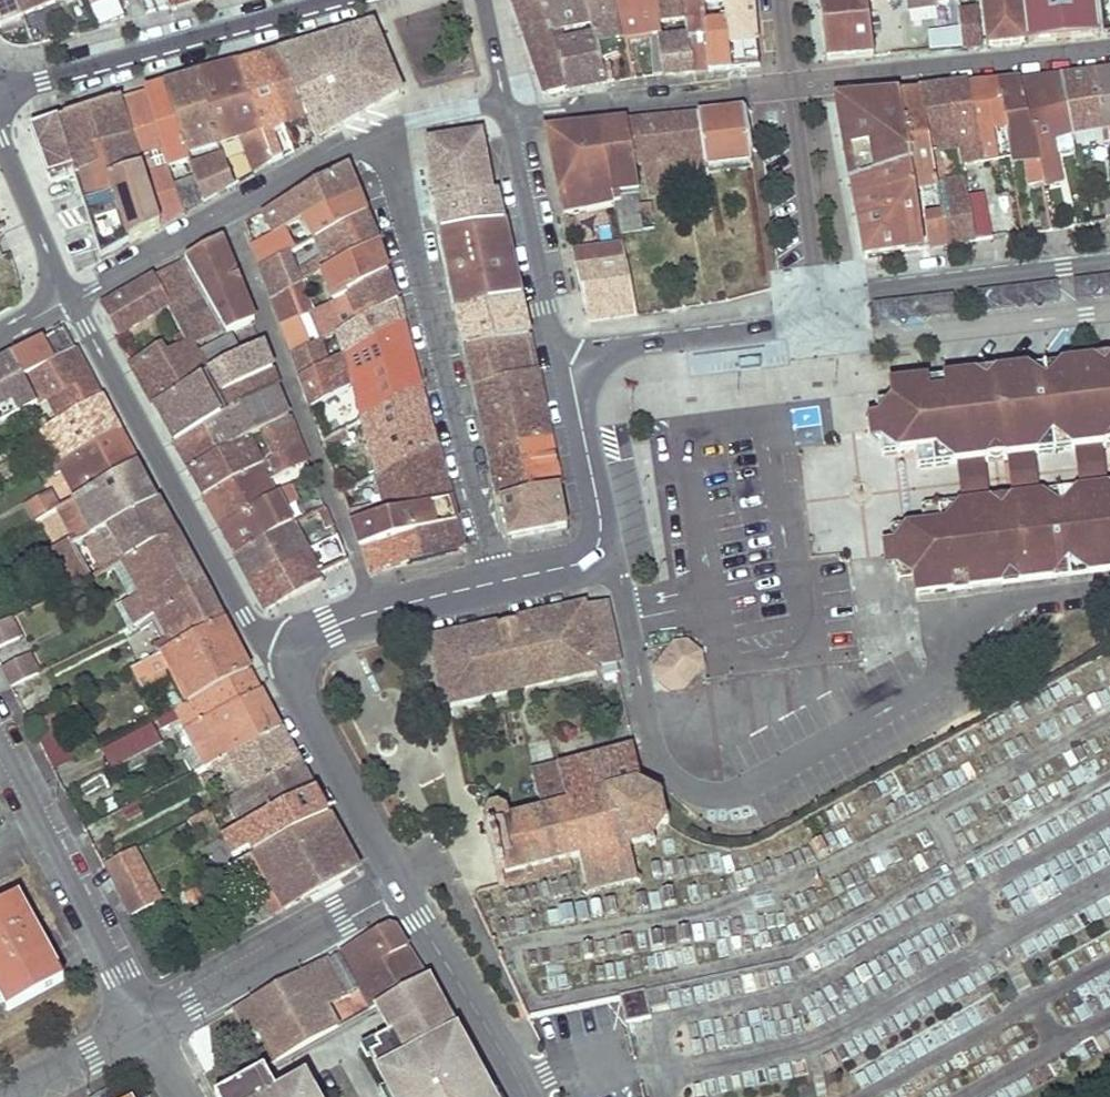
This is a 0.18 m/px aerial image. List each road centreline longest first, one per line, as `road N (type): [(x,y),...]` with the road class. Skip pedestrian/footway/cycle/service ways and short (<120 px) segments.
road 1 (residential): [(596,551),(620,583),(652,749),(669,775),(702,796),(737,792),(947,674),(975,616),(1001,604),(1109,591)]
road 2 (residential): [(386,135),(499,579)]
road 3 (tertiary): [(67,300),(246,618),(271,643),(297,651)]
road 4 (residential): [(374,610),(227,221)]
road 5 (secondary): [(341,0),(0,95)]
road 6 (residential): [(1109,48),(791,81)]
road 7 (residential): [(147,1025),(0,744)]
road 8 (residential): [(147,1025),(400,888)]
road 9 (residential): [(791,81),(509,117)]
road 10 (tertiary): [(297,651),(302,708),(400,888)]
road 11 (tertiary): [(400,888),(526,1096)]
road 12 (residential): [(871,290),(1109,262)]
road 13 (residential): [(1109,313),(876,341)]
road 14 (residential): [(509,117),(554,340)]
road 15 (residential): [(817,297),(791,81)]
road 16 (residential): [(227,221),(386,135)]
road 17 (residential): [(67,300),(227,221)]
road 18 (tertiary): [(0,139),(67,300)]
road 19 (residential): [(575,396),(601,517),(596,551)]
road 20 (residential): [(593,360),(740,335)]
road 21 (residential): [(16,1096),(147,1025)]
road 22 (residential): [(374,610),(499,579)]
road 23 (residential): [(386,135),(418,118),(509,117)]

